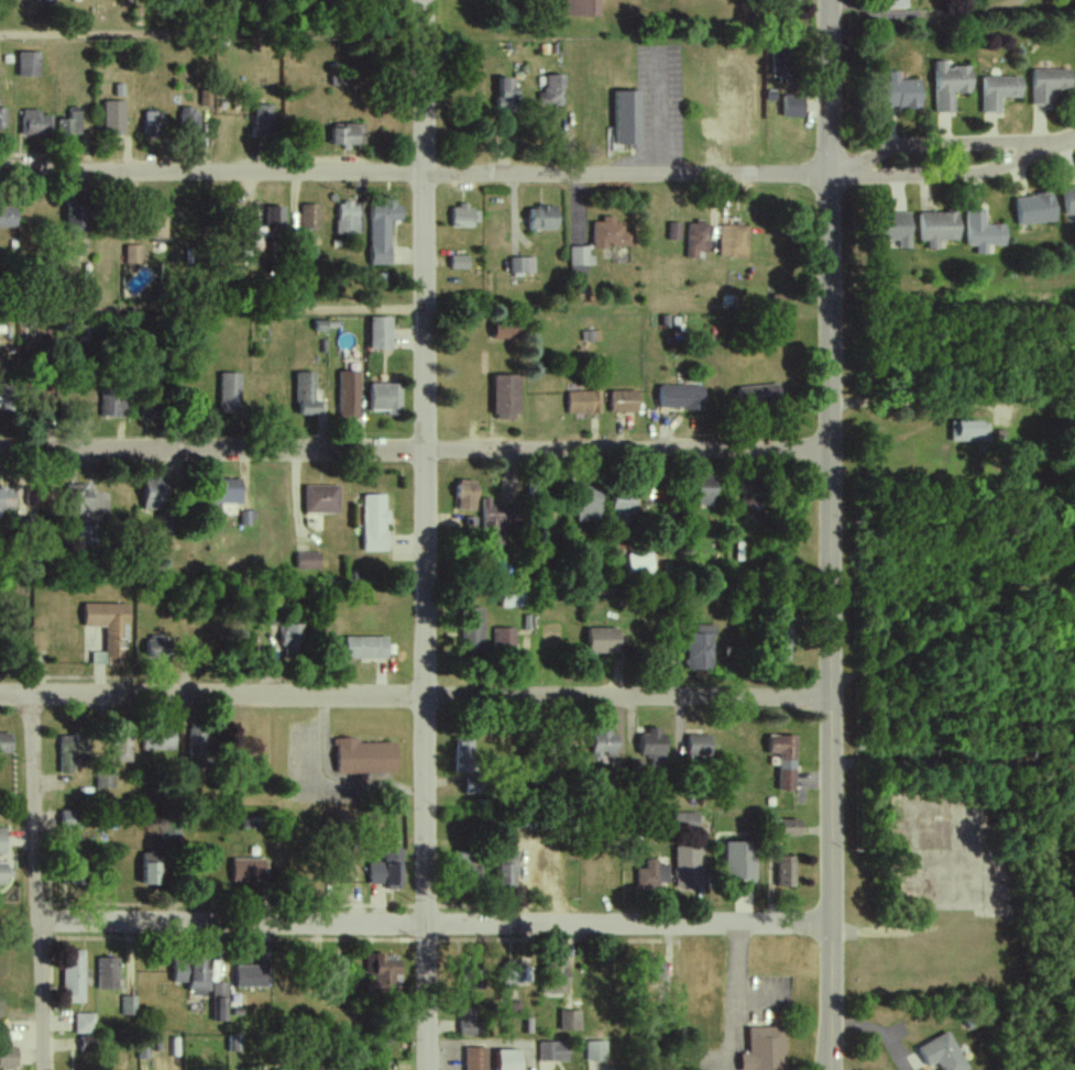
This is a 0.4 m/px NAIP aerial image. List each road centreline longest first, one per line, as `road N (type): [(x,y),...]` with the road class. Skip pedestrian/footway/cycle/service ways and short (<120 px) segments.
road 1 (residential): [(421,0),(427,1069)]
road 2 (tertiary): [(829,1069),(827,0)]
road 3 (residential): [(832,696),(0,694)]
road 4 (residential): [(830,449),(0,451)]
road 5 (residential): [(827,174),(0,170)]
road 6 (residential): [(44,919),(832,929)]
road 7 (residential): [(43,1069),(34,694)]
road 8 (residential): [(827,174),(975,174),(1074,137)]

